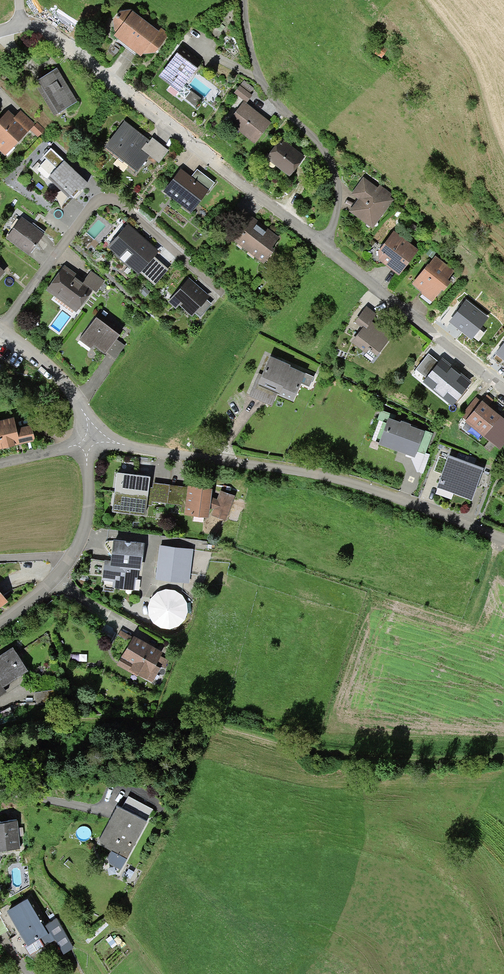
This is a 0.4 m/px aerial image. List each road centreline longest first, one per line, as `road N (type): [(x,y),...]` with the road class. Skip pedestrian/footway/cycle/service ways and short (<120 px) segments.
road 1 (residential): [(21,27),(50,35),(503,390)]
road 2 (track): [(503,756),(324,755),(230,733),(117,720),(0,726)]
road 3 (residential): [(503,540),(328,477),(90,442)]
road 4 (residential): [(0,331),(81,215),(105,200),(220,293)]
road 5 (residential): [(90,442),(71,391),(0,331)]
road 6 (residential): [(90,442),(83,527),(68,565)]

